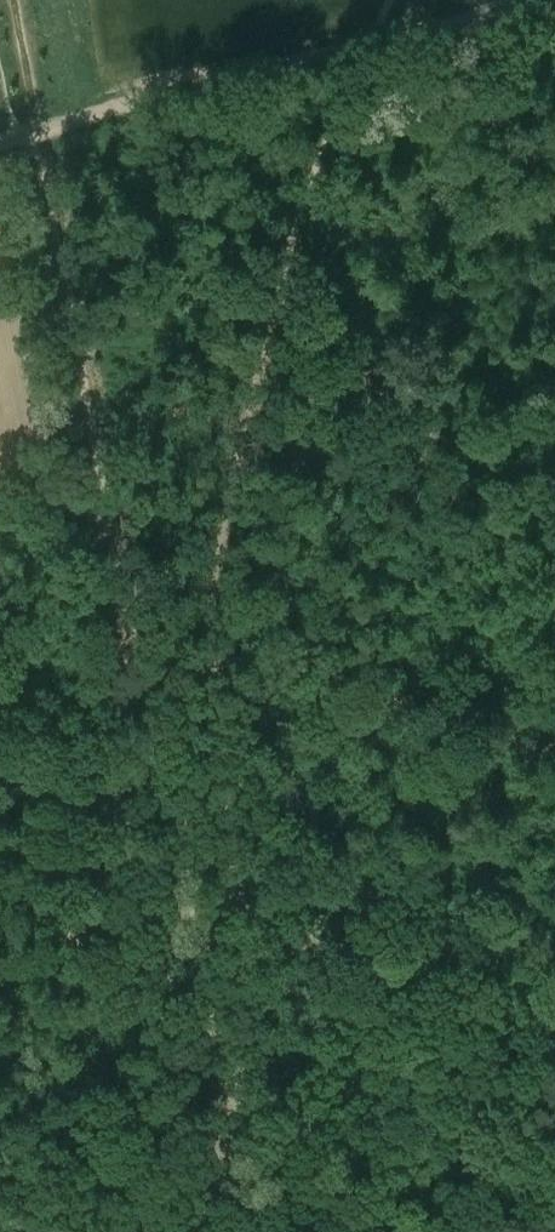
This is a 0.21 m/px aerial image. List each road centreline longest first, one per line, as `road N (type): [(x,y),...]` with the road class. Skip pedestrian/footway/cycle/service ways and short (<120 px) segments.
road 1 (track): [(244,1160),(232,872),(211,643),(216,535),(395,0)]
road 2 (track): [(8,0),(137,720),(244,1160)]
road 3 (track): [(0,163),(373,63),(554,1)]

